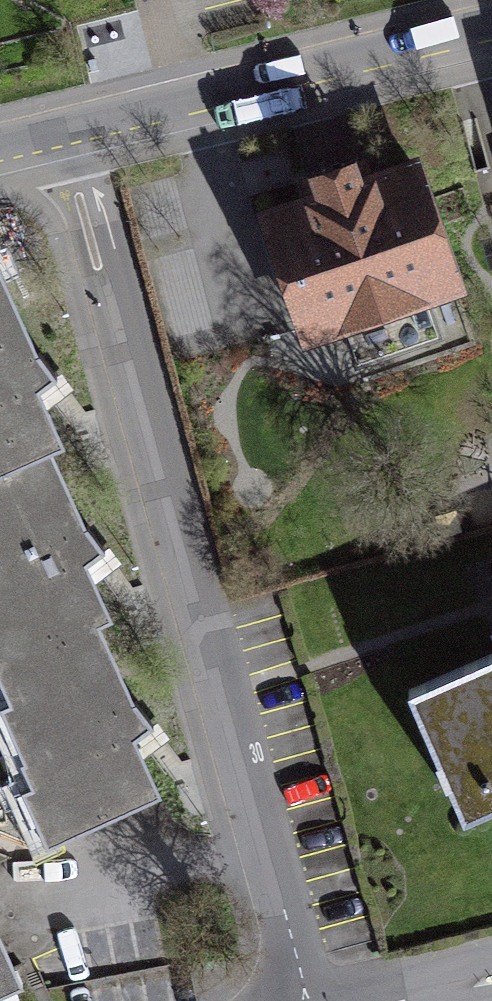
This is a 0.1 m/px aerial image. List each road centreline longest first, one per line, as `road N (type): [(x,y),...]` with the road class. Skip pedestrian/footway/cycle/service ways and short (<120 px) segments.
road 1 (residential): [(307,1000),(63,132)]
road 2 (residential): [(491,28),(63,132)]

